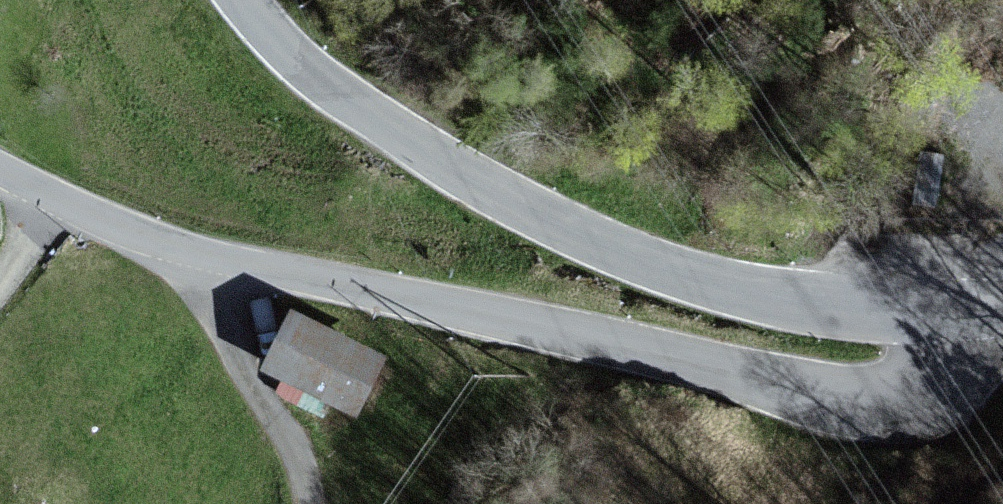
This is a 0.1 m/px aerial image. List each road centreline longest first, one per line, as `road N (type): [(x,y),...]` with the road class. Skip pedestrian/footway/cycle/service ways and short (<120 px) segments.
road 1 (residential): [(959,314),(935,373),(905,398),(865,403),(214,258),(125,228),(0,170)]
road 2 (tertiary): [(959,314),(815,304),(696,280),(565,226),(414,146),(320,80),(244,0)]

